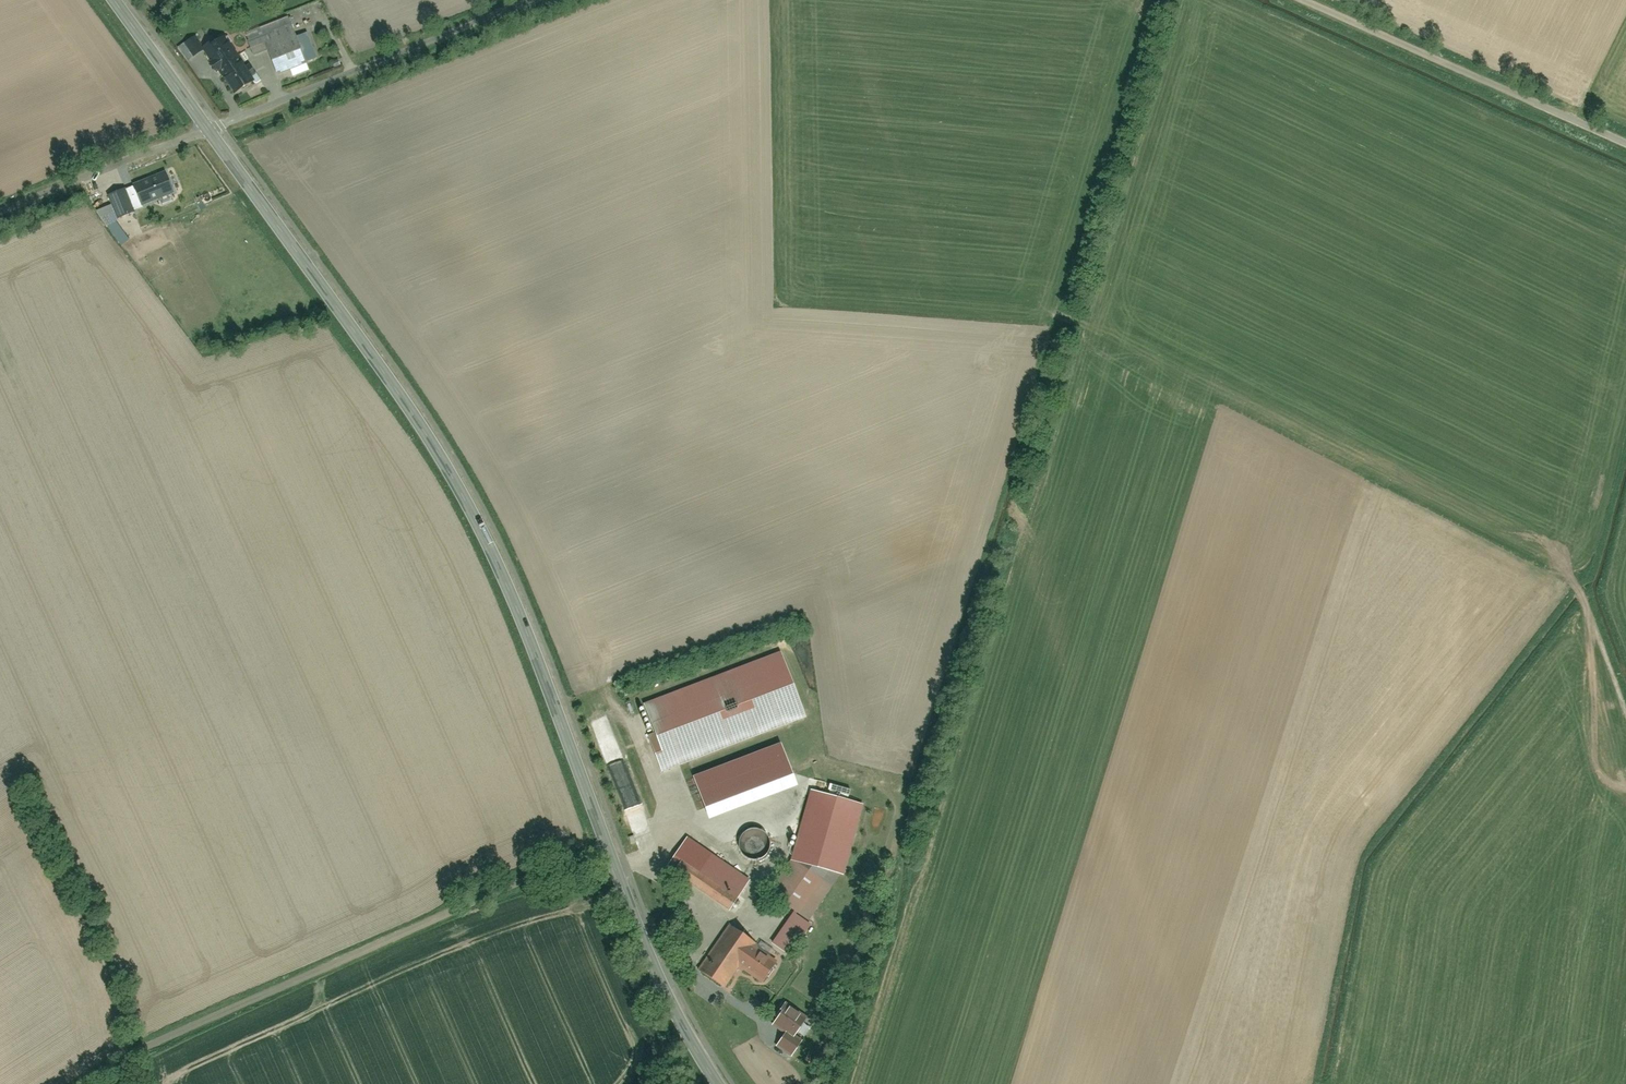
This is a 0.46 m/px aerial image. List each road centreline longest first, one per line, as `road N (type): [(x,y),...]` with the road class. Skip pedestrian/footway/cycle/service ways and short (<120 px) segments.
road 1 (tertiary): [(208,130),(415,416),(463,498),(525,632),(605,843)]
road 2 (unclassified): [(89,1083),(152,1044),(605,843)]
road 3 (unclassified): [(1625,147),(1311,0)]
road 4 (unclassified): [(505,0),(432,29),(365,69),(208,130)]
road 5 (tertiary): [(605,843),(682,1020),(720,1083)]
road 6 (unclassified): [(208,130),(0,210)]
road 7 (tertiary): [(113,0),(208,130)]

